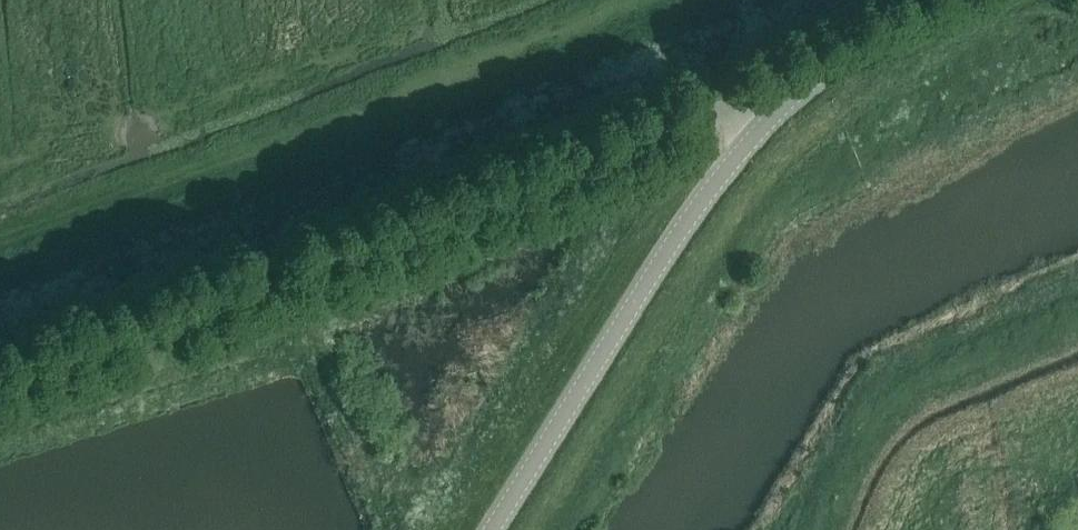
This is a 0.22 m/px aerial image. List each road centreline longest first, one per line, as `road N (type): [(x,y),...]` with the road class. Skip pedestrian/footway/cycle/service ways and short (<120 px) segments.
road 1 (unclassified): [(0,375),(672,125),(725,114),(766,123)]
road 2 (tertiary): [(492,529),(674,238),(766,123)]
road 3 (tertiary): [(766,123),(830,68),(978,0)]

